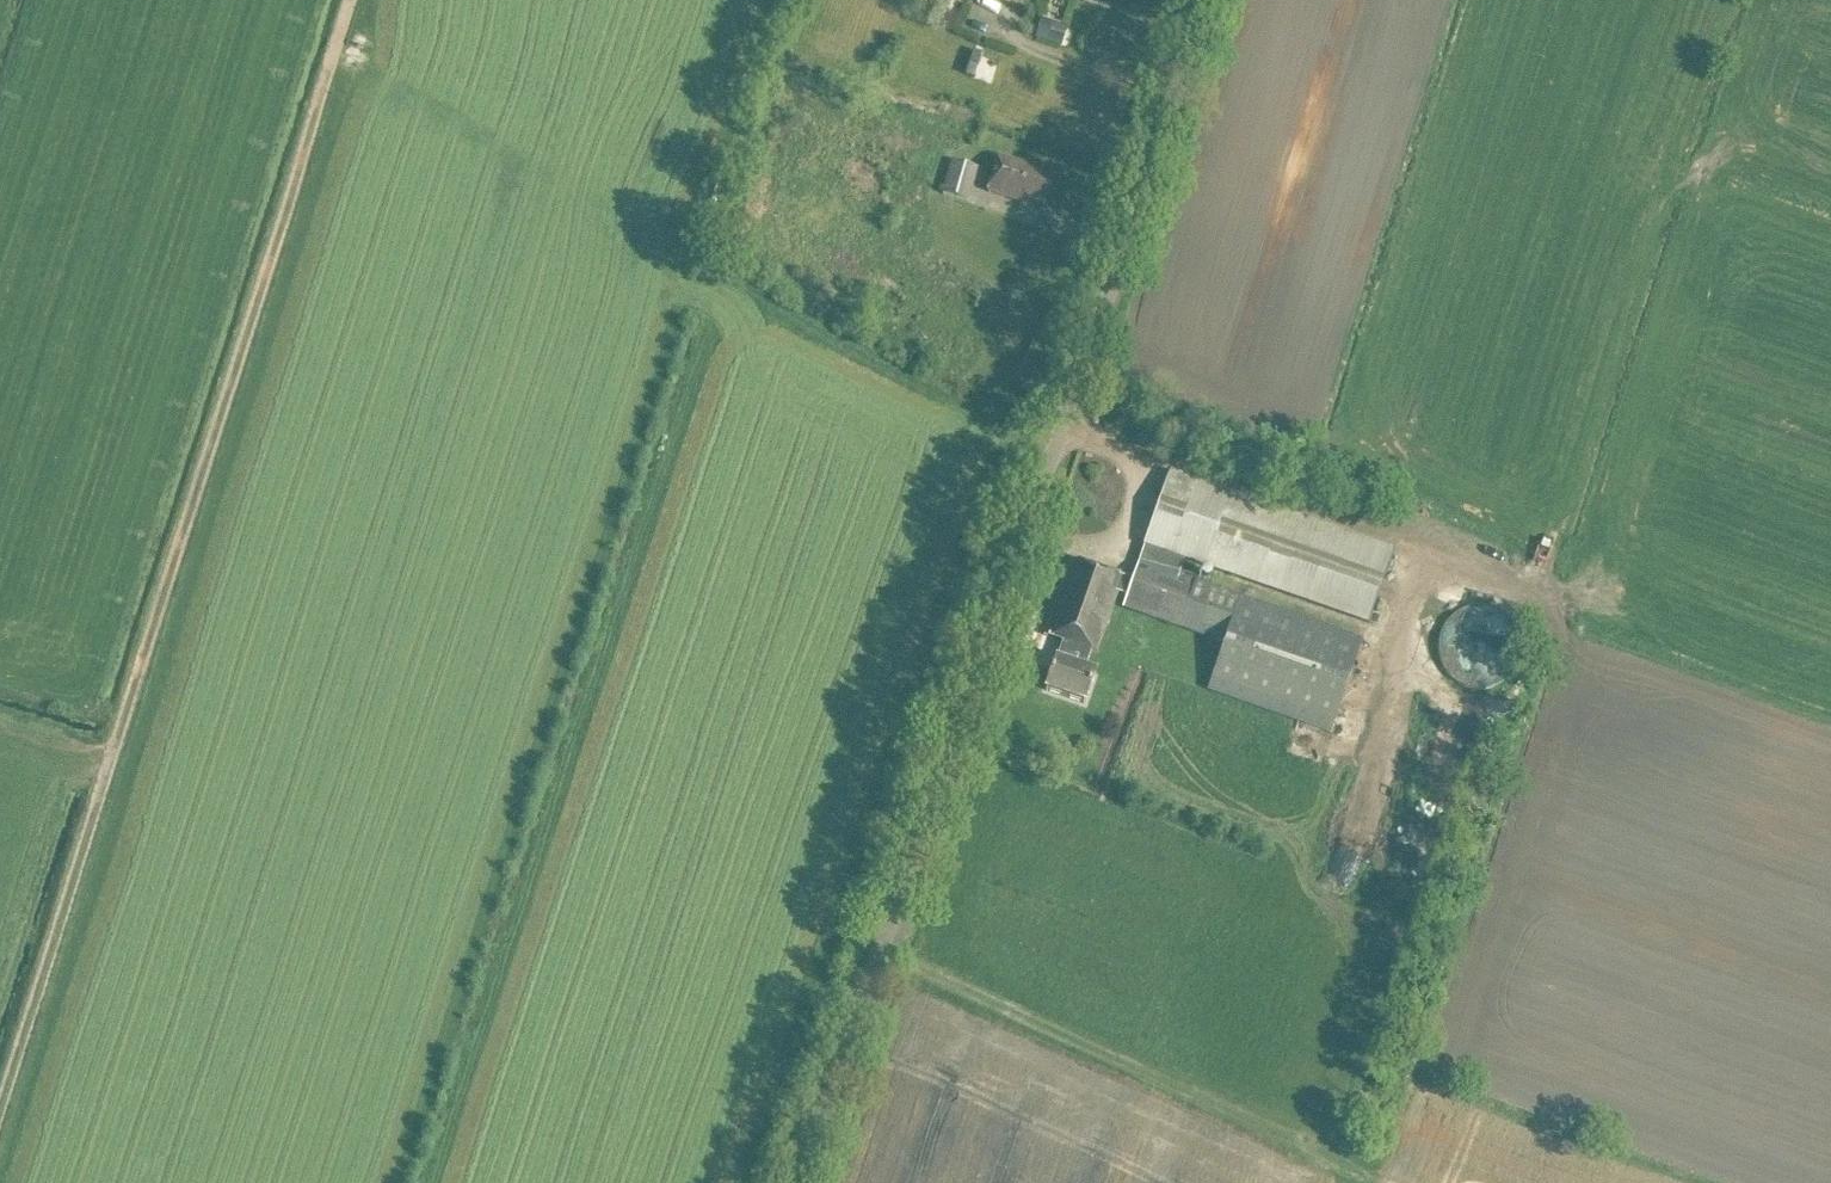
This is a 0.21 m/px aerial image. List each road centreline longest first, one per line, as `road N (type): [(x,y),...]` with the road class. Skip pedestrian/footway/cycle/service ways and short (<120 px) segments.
road 1 (unclassified): [(812,1182),(1146,166),(1192,0)]
road 2 (track): [(0,1113),(351,0)]

